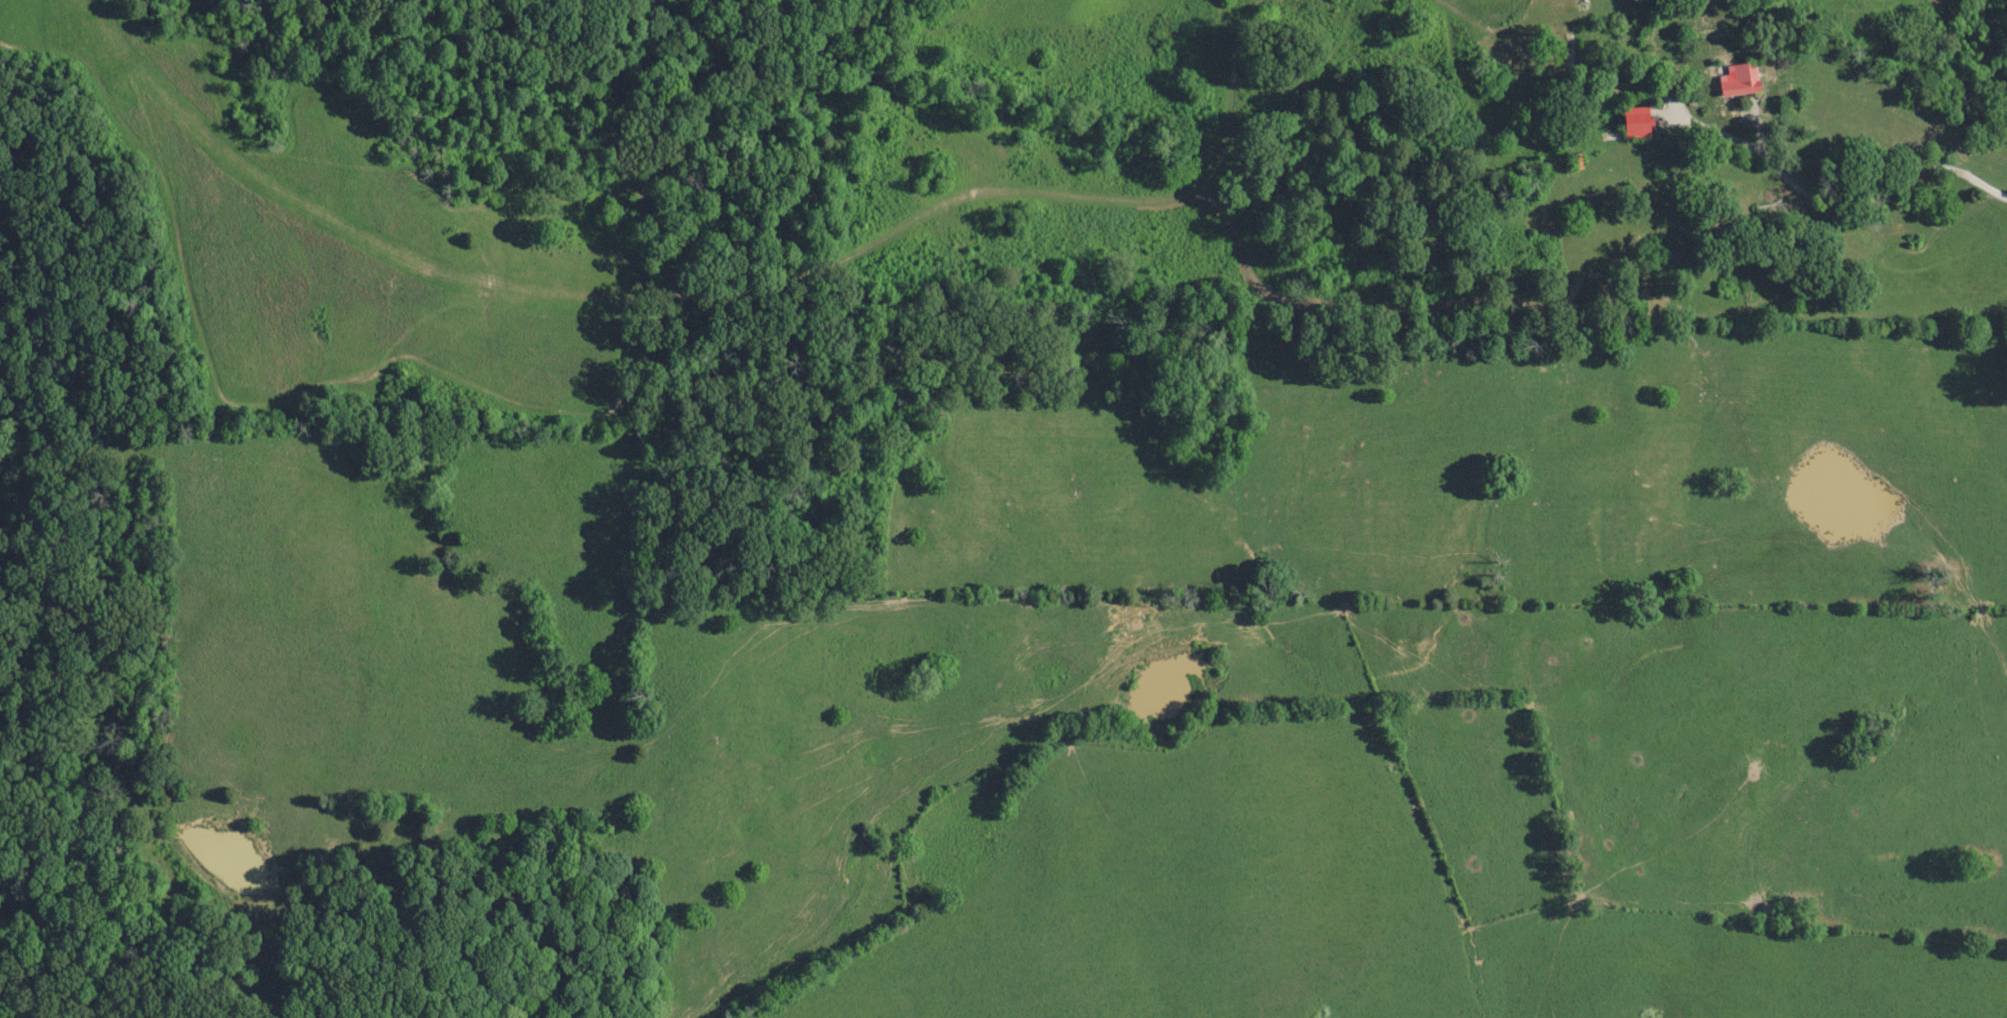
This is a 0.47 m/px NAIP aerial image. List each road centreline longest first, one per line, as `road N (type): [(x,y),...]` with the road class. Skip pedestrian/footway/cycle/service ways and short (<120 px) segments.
road 1 (residential): [(1694,125),(1762,157),(1823,205),(1875,194),(1927,167),(2006,200)]

